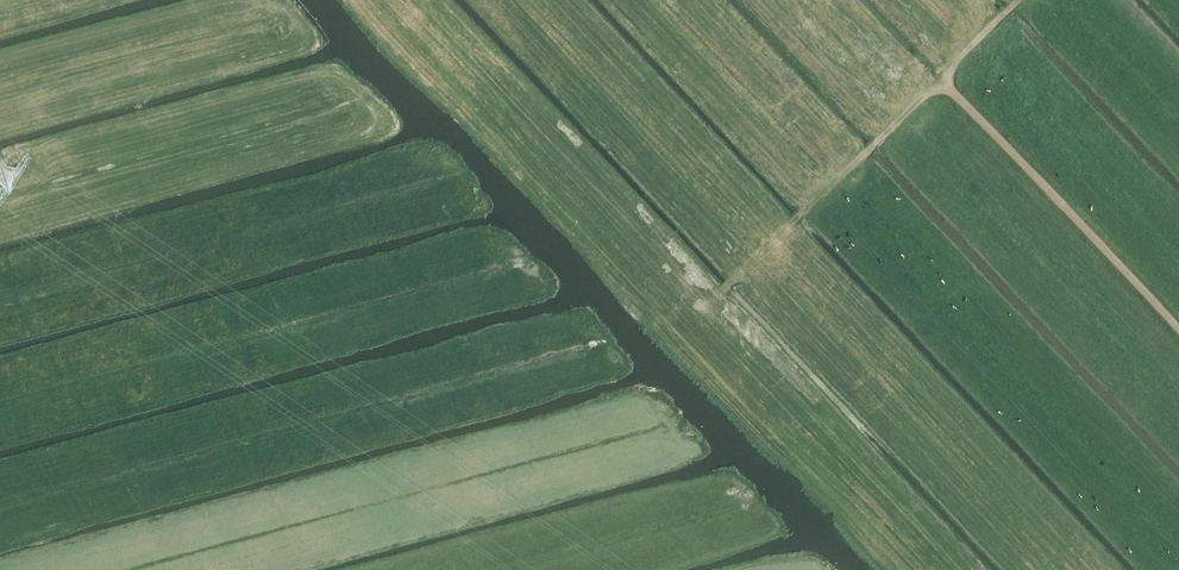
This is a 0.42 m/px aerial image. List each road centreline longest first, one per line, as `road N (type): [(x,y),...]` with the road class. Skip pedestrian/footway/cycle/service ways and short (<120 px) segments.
road 1 (track): [(939,76),(1178,331)]

